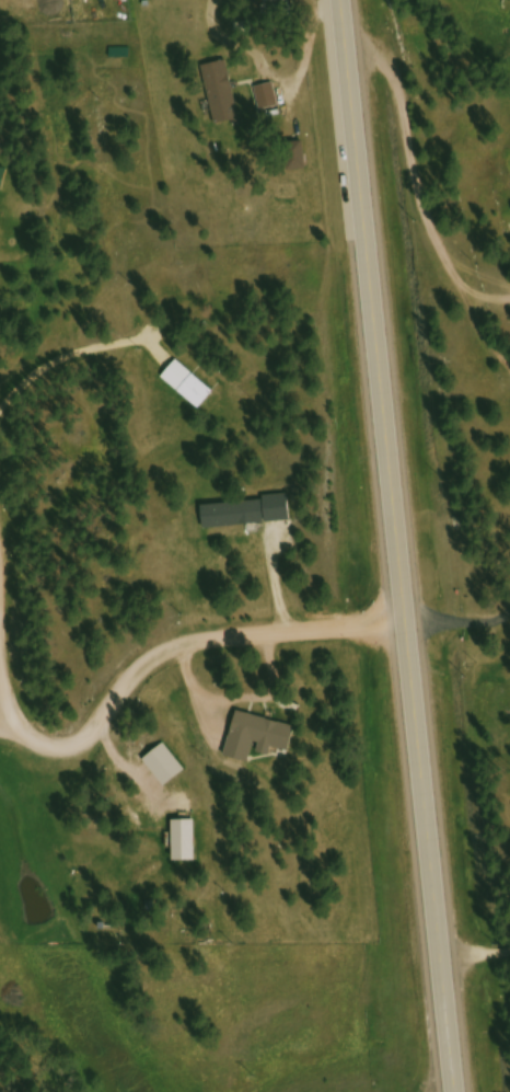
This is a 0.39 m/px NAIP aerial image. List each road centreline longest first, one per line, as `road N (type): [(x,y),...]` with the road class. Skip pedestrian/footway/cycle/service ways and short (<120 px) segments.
road 1 (primary): [(455,1091),(341,0)]
road 2 (residential): [(406,616),(182,636),(131,673),(88,736),(66,743),(43,739),(24,724),(0,659)]

